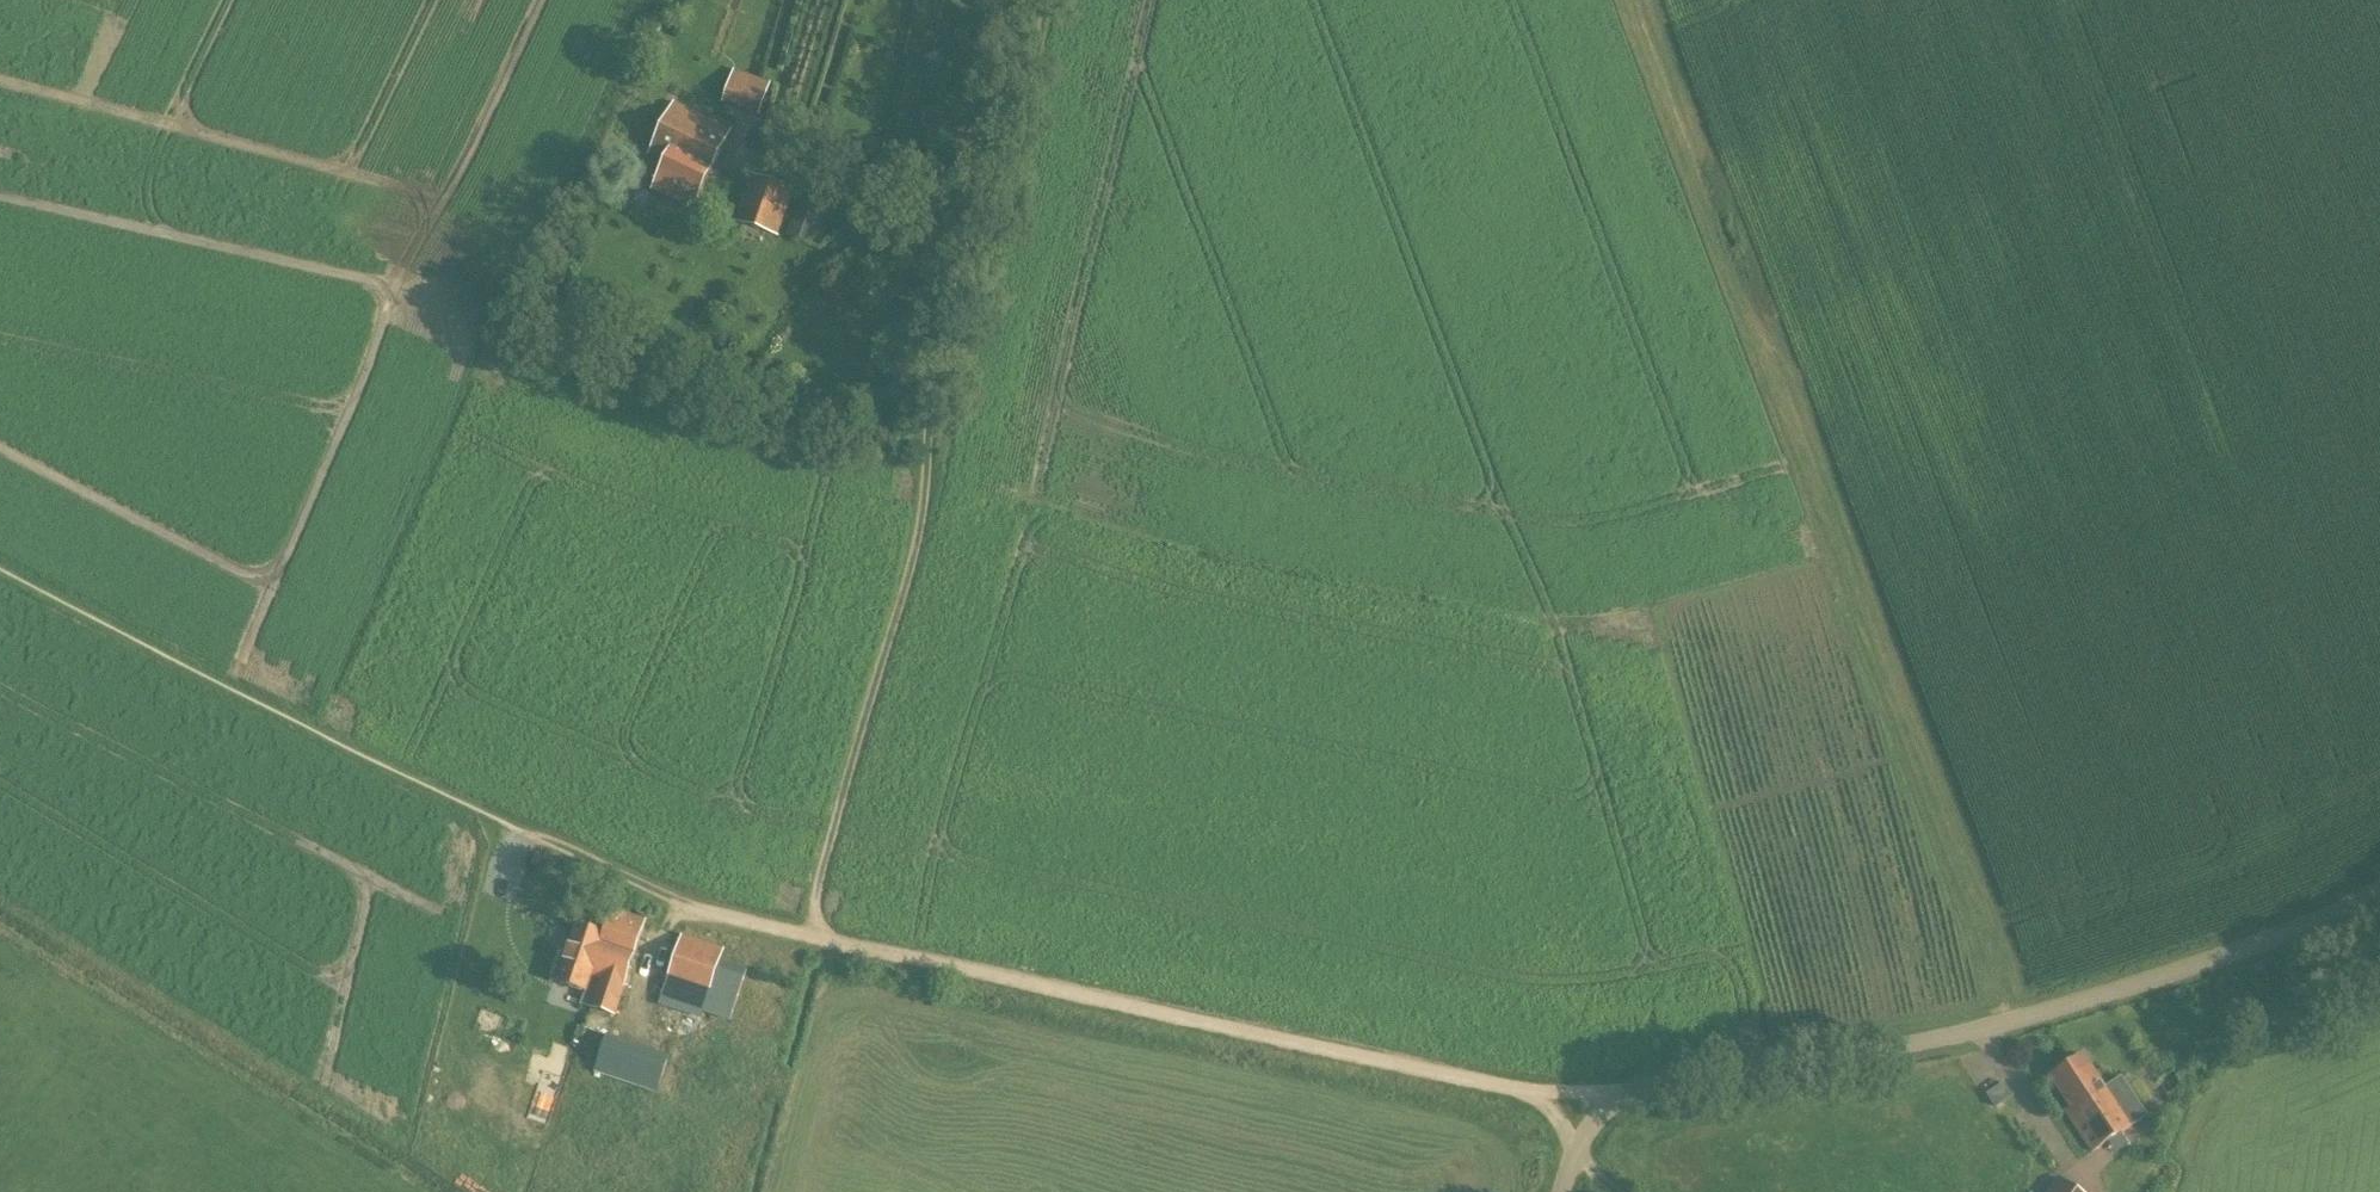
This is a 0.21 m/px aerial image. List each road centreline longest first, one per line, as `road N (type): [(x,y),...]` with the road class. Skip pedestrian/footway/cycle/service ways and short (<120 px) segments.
road 1 (track): [(809,937),(965,266),(955,217),(936,205),(807,165),(781,146),(777,132),(817,0)]
road 2 (track): [(1616,1096),(1536,1093),(809,937),(632,883)]
road 3 (tertiary): [(1559,1191),(1590,1117),(1641,1084),(2010,1023),(2287,930),(2379,885)]

